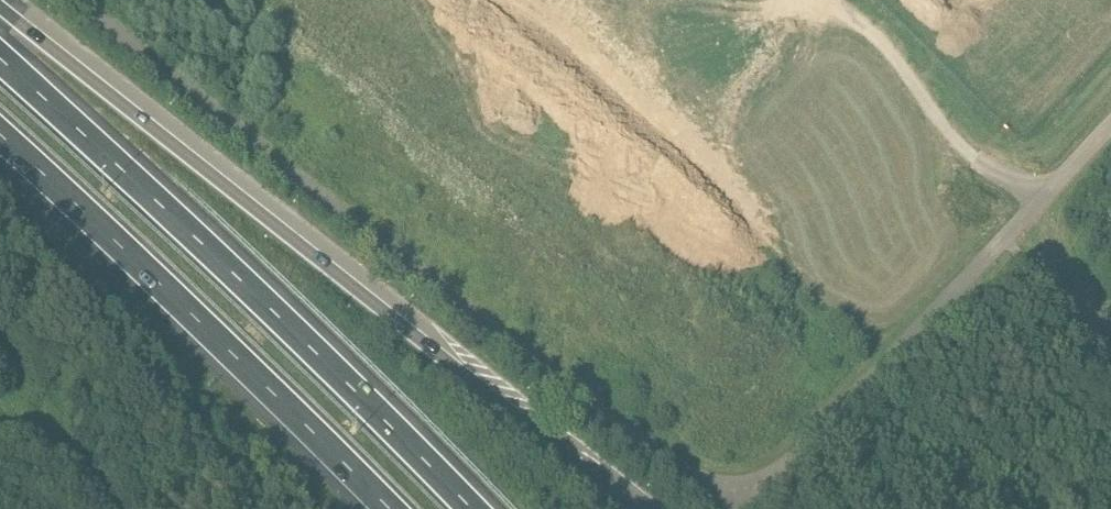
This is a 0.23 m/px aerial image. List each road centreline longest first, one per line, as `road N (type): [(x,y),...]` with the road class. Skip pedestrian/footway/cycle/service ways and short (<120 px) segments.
road 1 (unclassified): [(79,0),(676,467),(727,490),(767,480),(815,438),(1110,124)]
road 2 (trunk): [(634,508),(0,7)]
road 3 (trunk): [(475,508),(188,225),(0,56)]
road 4 (trunk): [(0,133),(390,508)]

